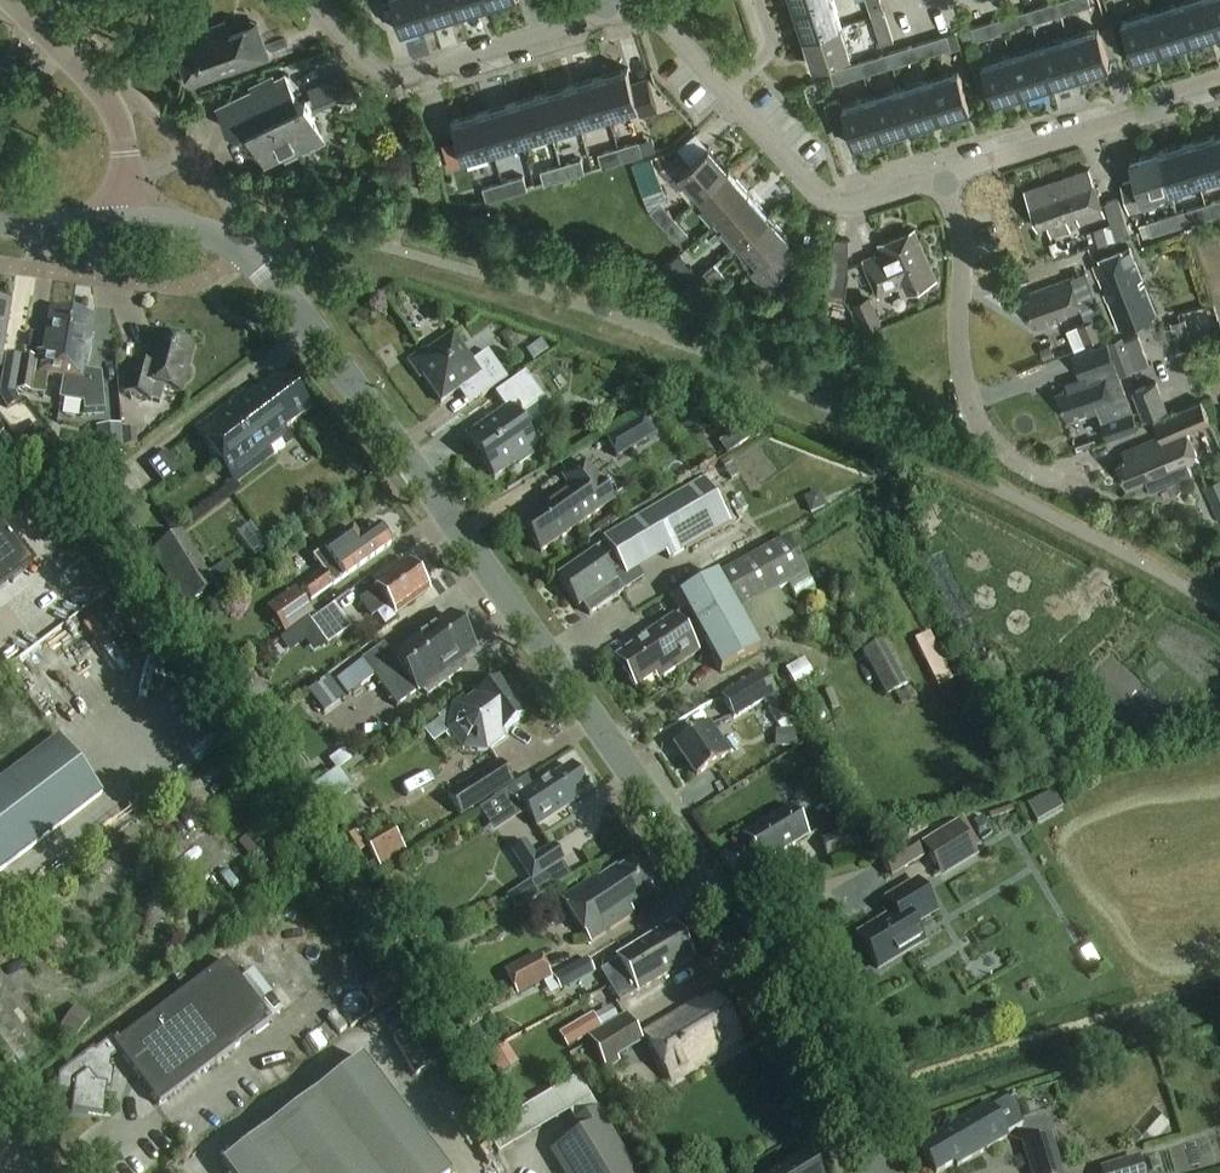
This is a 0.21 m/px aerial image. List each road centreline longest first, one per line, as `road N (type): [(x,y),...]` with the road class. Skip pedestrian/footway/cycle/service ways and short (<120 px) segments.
road 1 (tertiary): [(875,1172),(589,711),(290,304),(245,252),(220,239),(161,220),(128,221)]
road 2 (residential): [(1061,482),(1026,472),(976,424),(957,342),(961,248),(944,179)]
road 3 (residential): [(610,15),(399,80),(368,68),(313,0)]
road 4 (residential): [(1219,83),(1166,99),(1138,119),(944,179)]
road 5 (residential): [(944,179),(845,206),(818,195),(728,94)]
road 6 (tertiary): [(128,221),(126,159),(112,111),(28,17)]
road 7 (residential): [(728,94),(659,22),(610,15)]
road 8 (tertiary): [(0,222),(128,221)]

